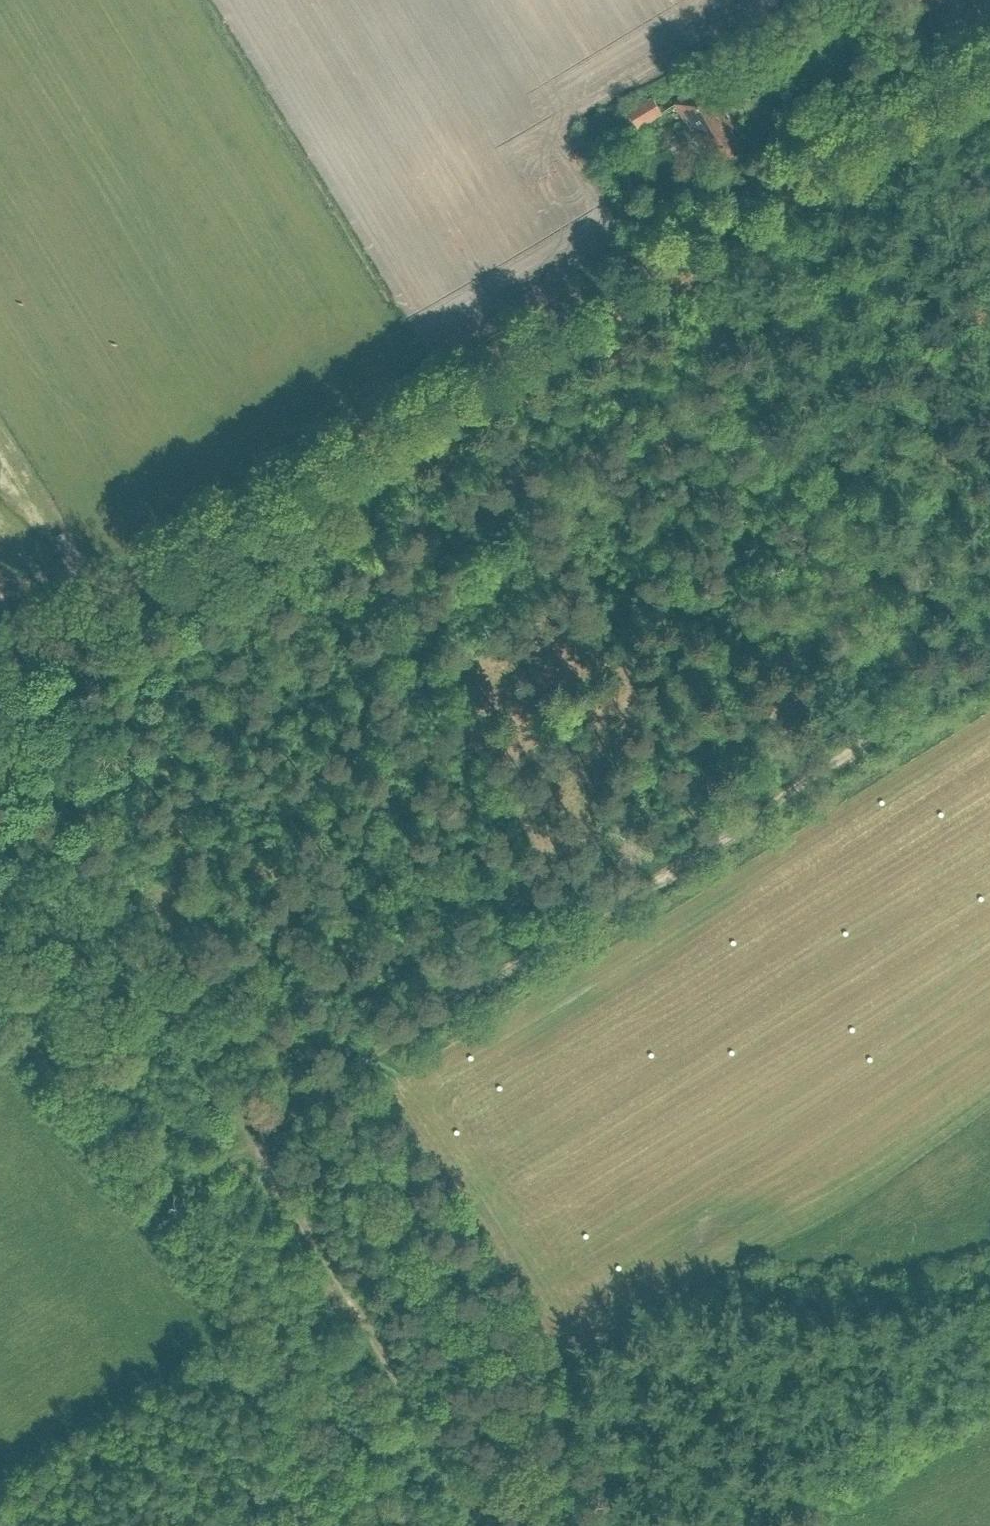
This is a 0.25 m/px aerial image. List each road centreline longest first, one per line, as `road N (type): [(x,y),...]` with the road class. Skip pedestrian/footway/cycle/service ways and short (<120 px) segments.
road 1 (tertiary): [(0,659),(989,64)]
road 2 (track): [(116,1235),(308,1095),(989,663)]
road 3 (track): [(0,828),(60,843),(493,1525)]
road 4 (track): [(450,1458),(375,1495),(338,1525)]

